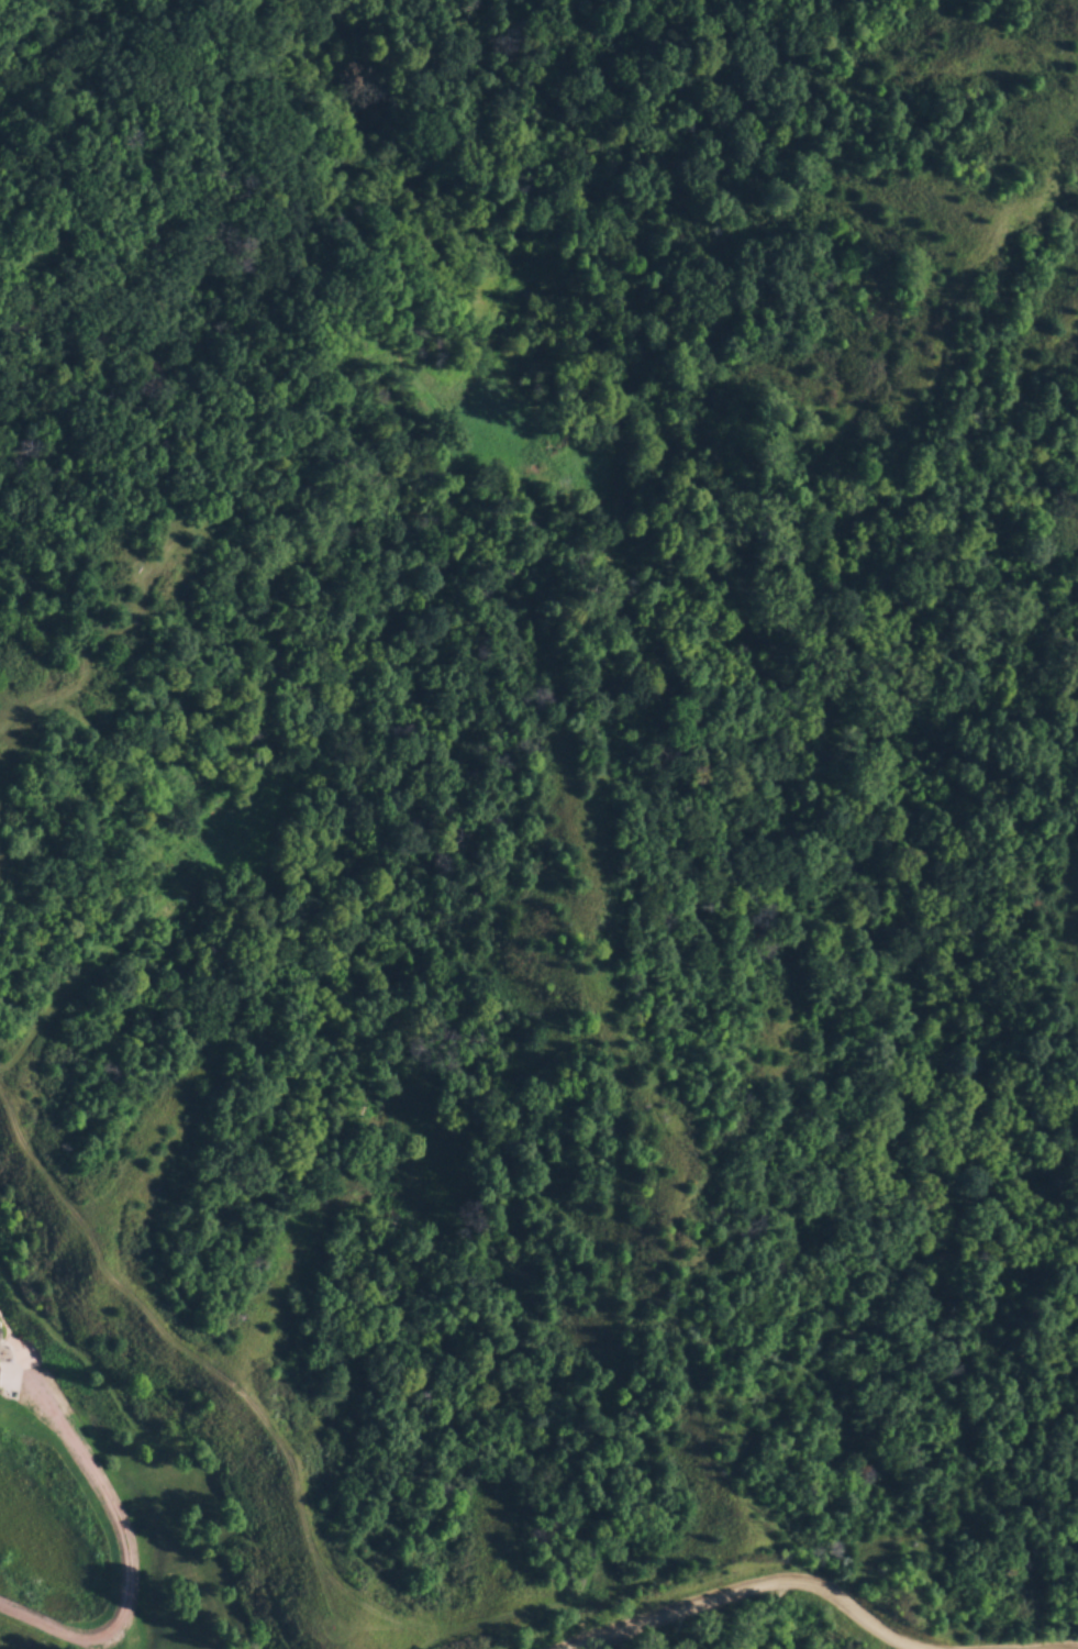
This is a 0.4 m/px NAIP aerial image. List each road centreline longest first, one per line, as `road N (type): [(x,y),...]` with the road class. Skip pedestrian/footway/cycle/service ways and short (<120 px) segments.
road 1 (residential): [(924,1648),(874,1628),(808,1582),(766,1582),(691,1601),(551,1648)]

